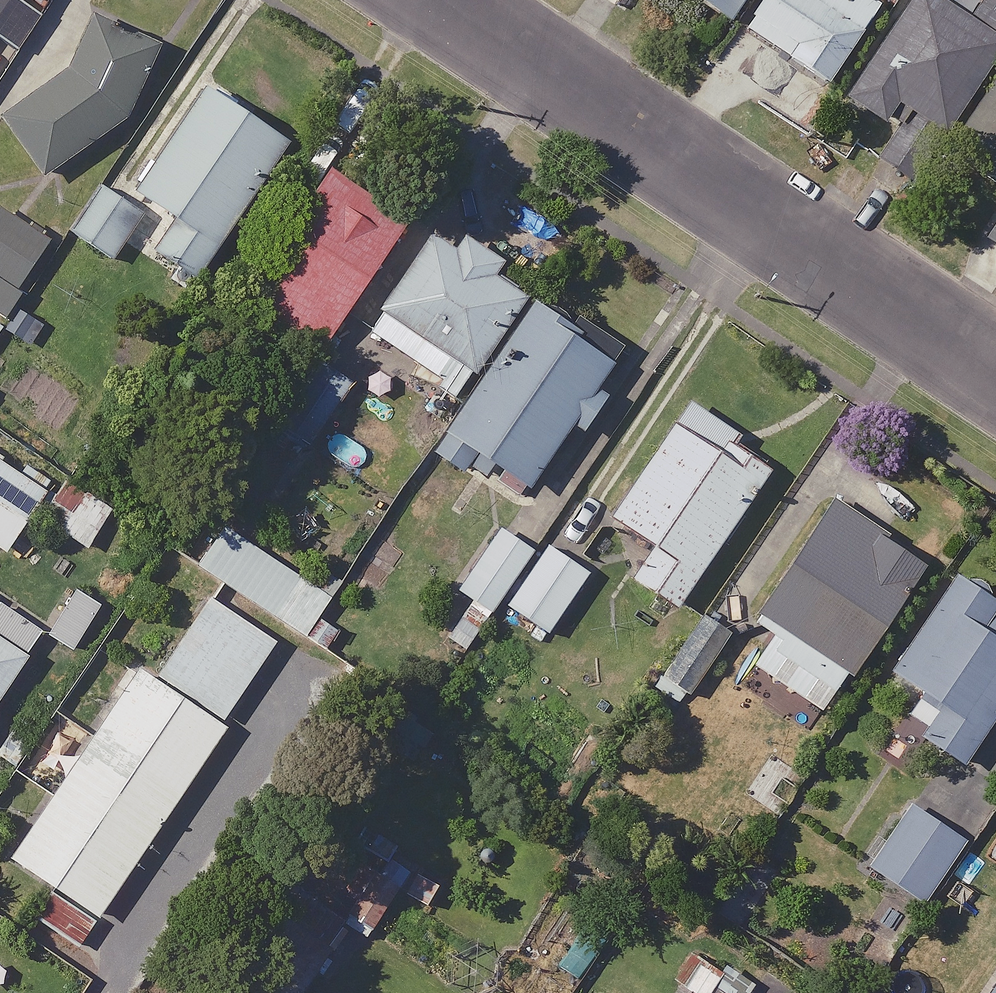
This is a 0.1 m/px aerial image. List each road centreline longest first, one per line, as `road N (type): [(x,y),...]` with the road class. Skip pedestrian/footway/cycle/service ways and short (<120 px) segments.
road 1 (residential): [(995,375),(439,0)]

